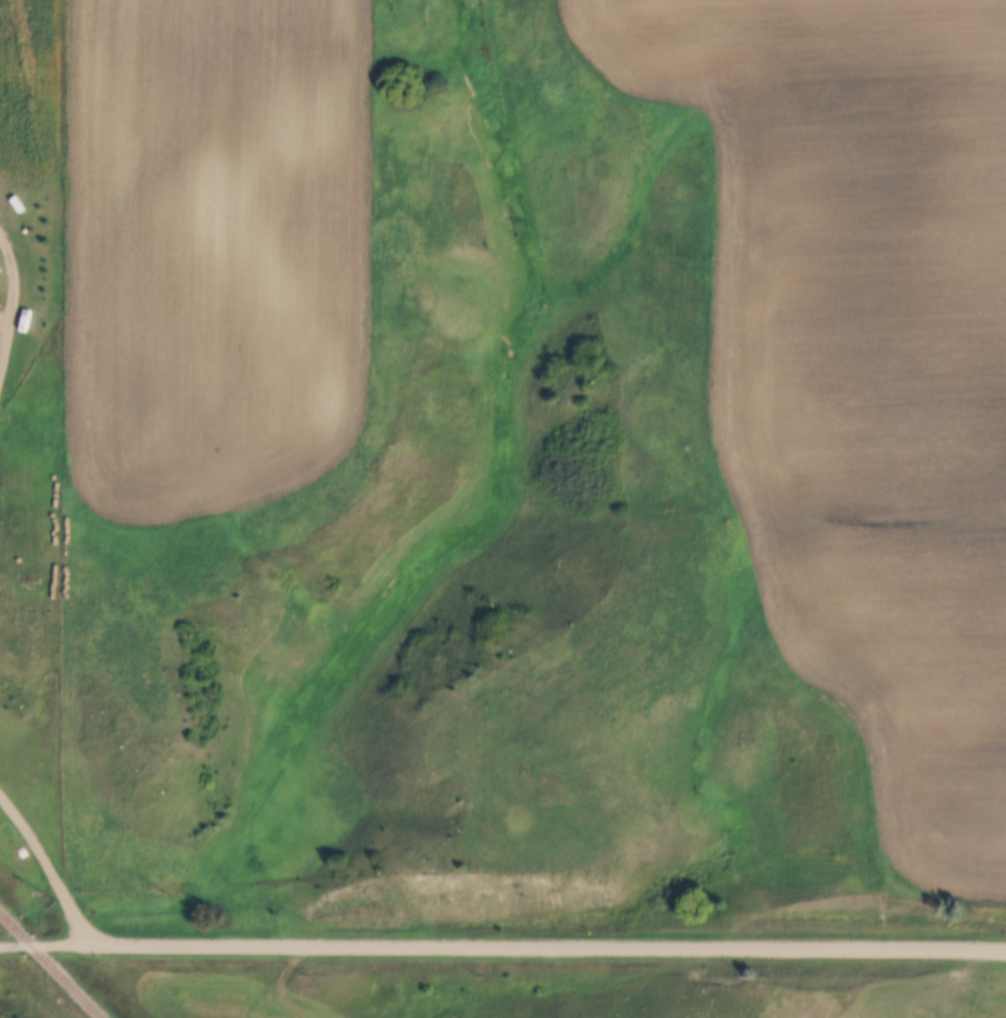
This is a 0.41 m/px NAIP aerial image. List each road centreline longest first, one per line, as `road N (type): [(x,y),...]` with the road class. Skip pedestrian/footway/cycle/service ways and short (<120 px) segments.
road 1 (residential): [(1005,952),(89,943)]

